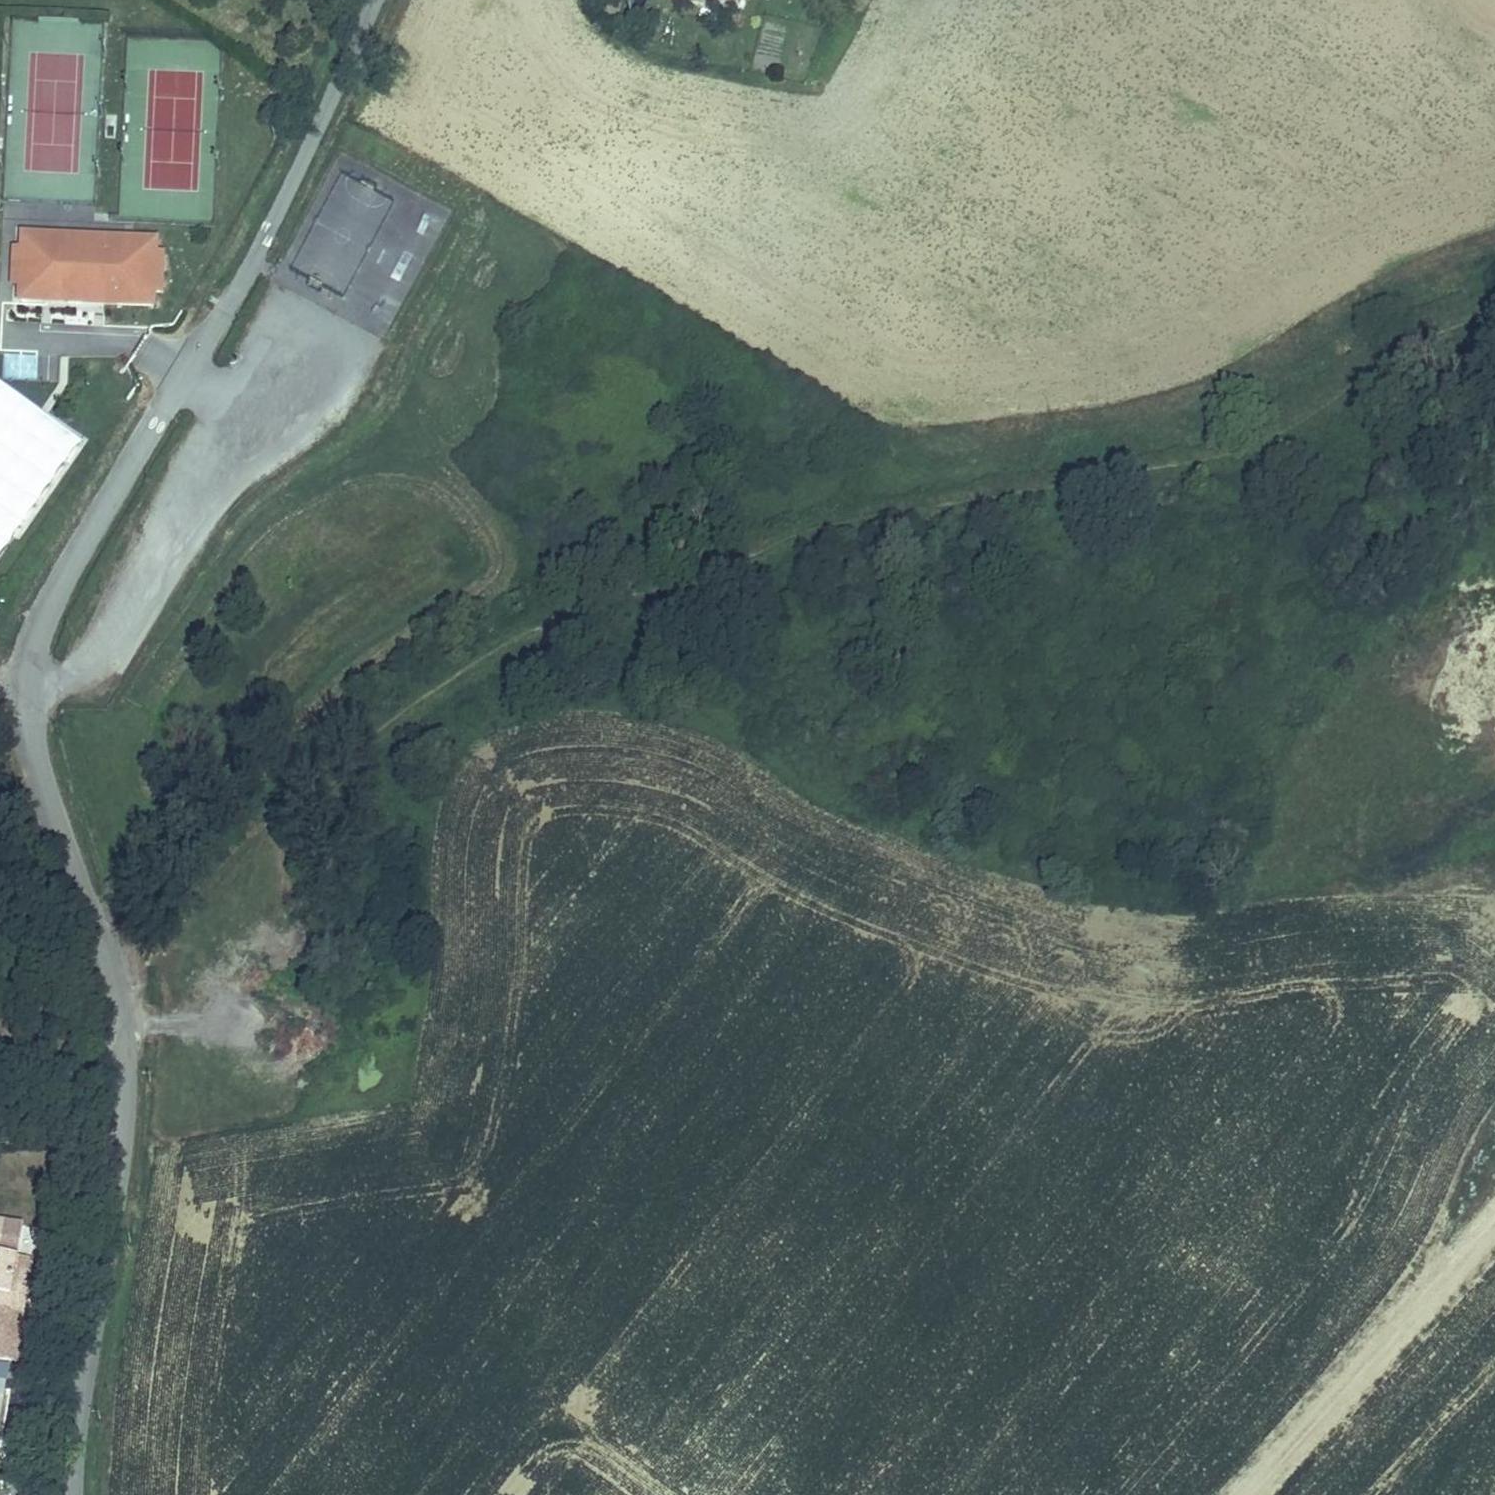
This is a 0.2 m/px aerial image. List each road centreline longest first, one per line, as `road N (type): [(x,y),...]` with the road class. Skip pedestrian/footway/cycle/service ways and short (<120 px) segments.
road 1 (residential): [(73,1494),(82,1346),(122,1134),(124,1022),(114,959),(37,757),(31,658),(67,571),(265,233),(375,0)]

